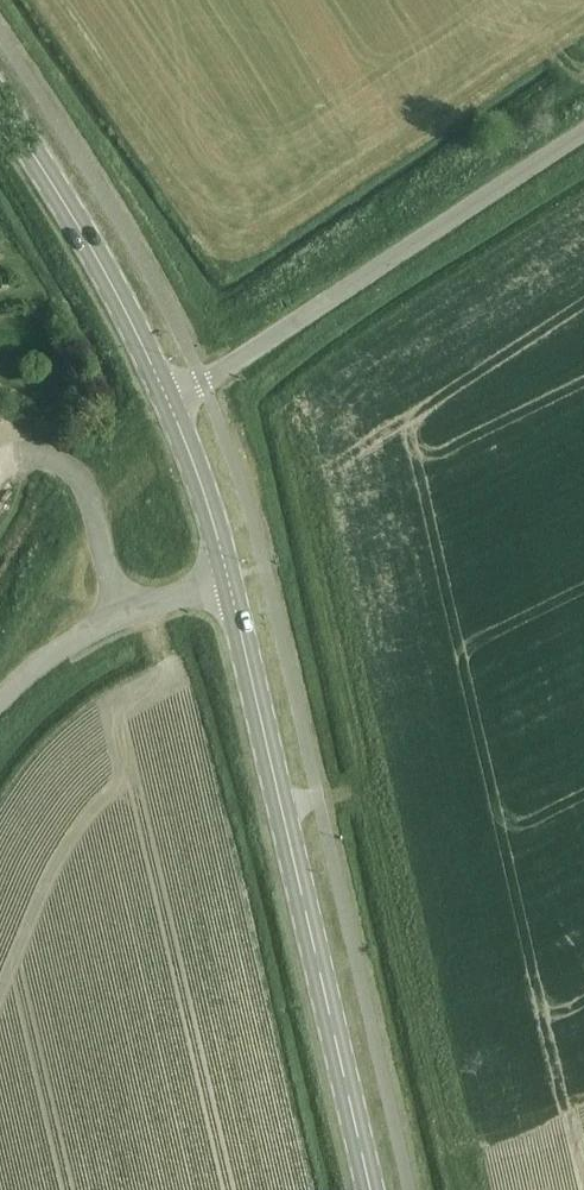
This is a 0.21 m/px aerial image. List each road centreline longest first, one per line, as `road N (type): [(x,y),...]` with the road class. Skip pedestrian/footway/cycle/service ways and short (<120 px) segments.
road 1 (secondary): [(372,1189),(228,578)]
road 2 (unclassified): [(168,402),(583,133)]
road 3 (secondary): [(168,402),(110,284),(0,107)]
road 4 (unclassified): [(0,700),(63,647),(128,610),(228,578)]
road 5 (secondary): [(228,578),(168,402)]

